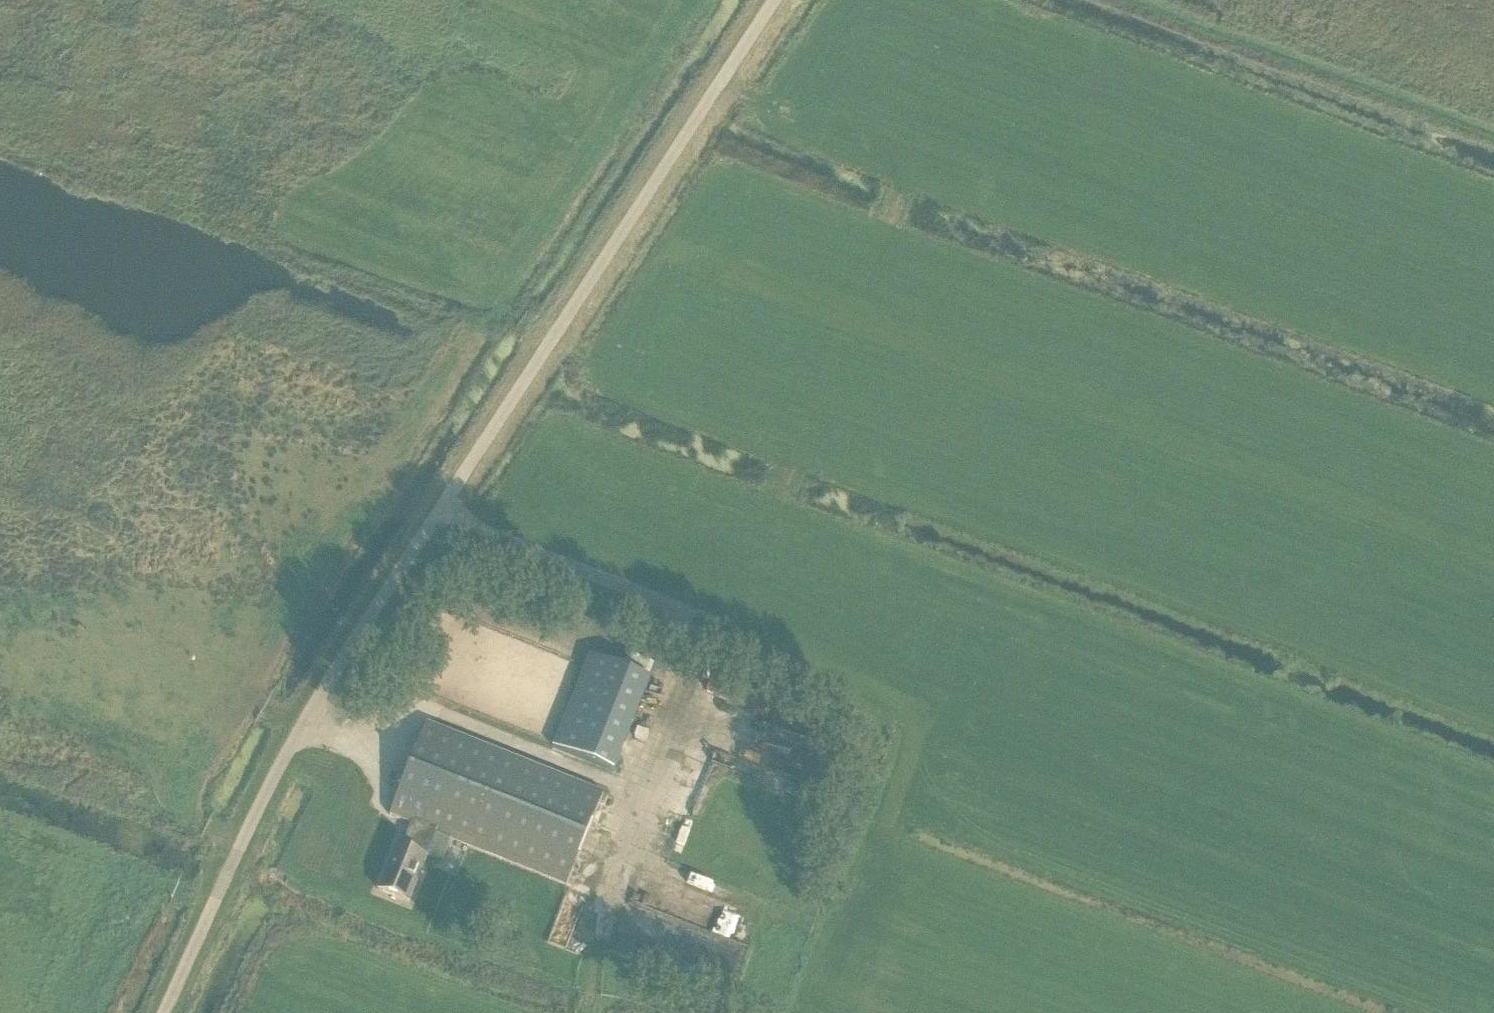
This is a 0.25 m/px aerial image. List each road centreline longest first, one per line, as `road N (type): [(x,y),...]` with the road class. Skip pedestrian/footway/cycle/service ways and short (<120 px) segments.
road 1 (unclassified): [(163,1012),(274,772),(776,0)]

